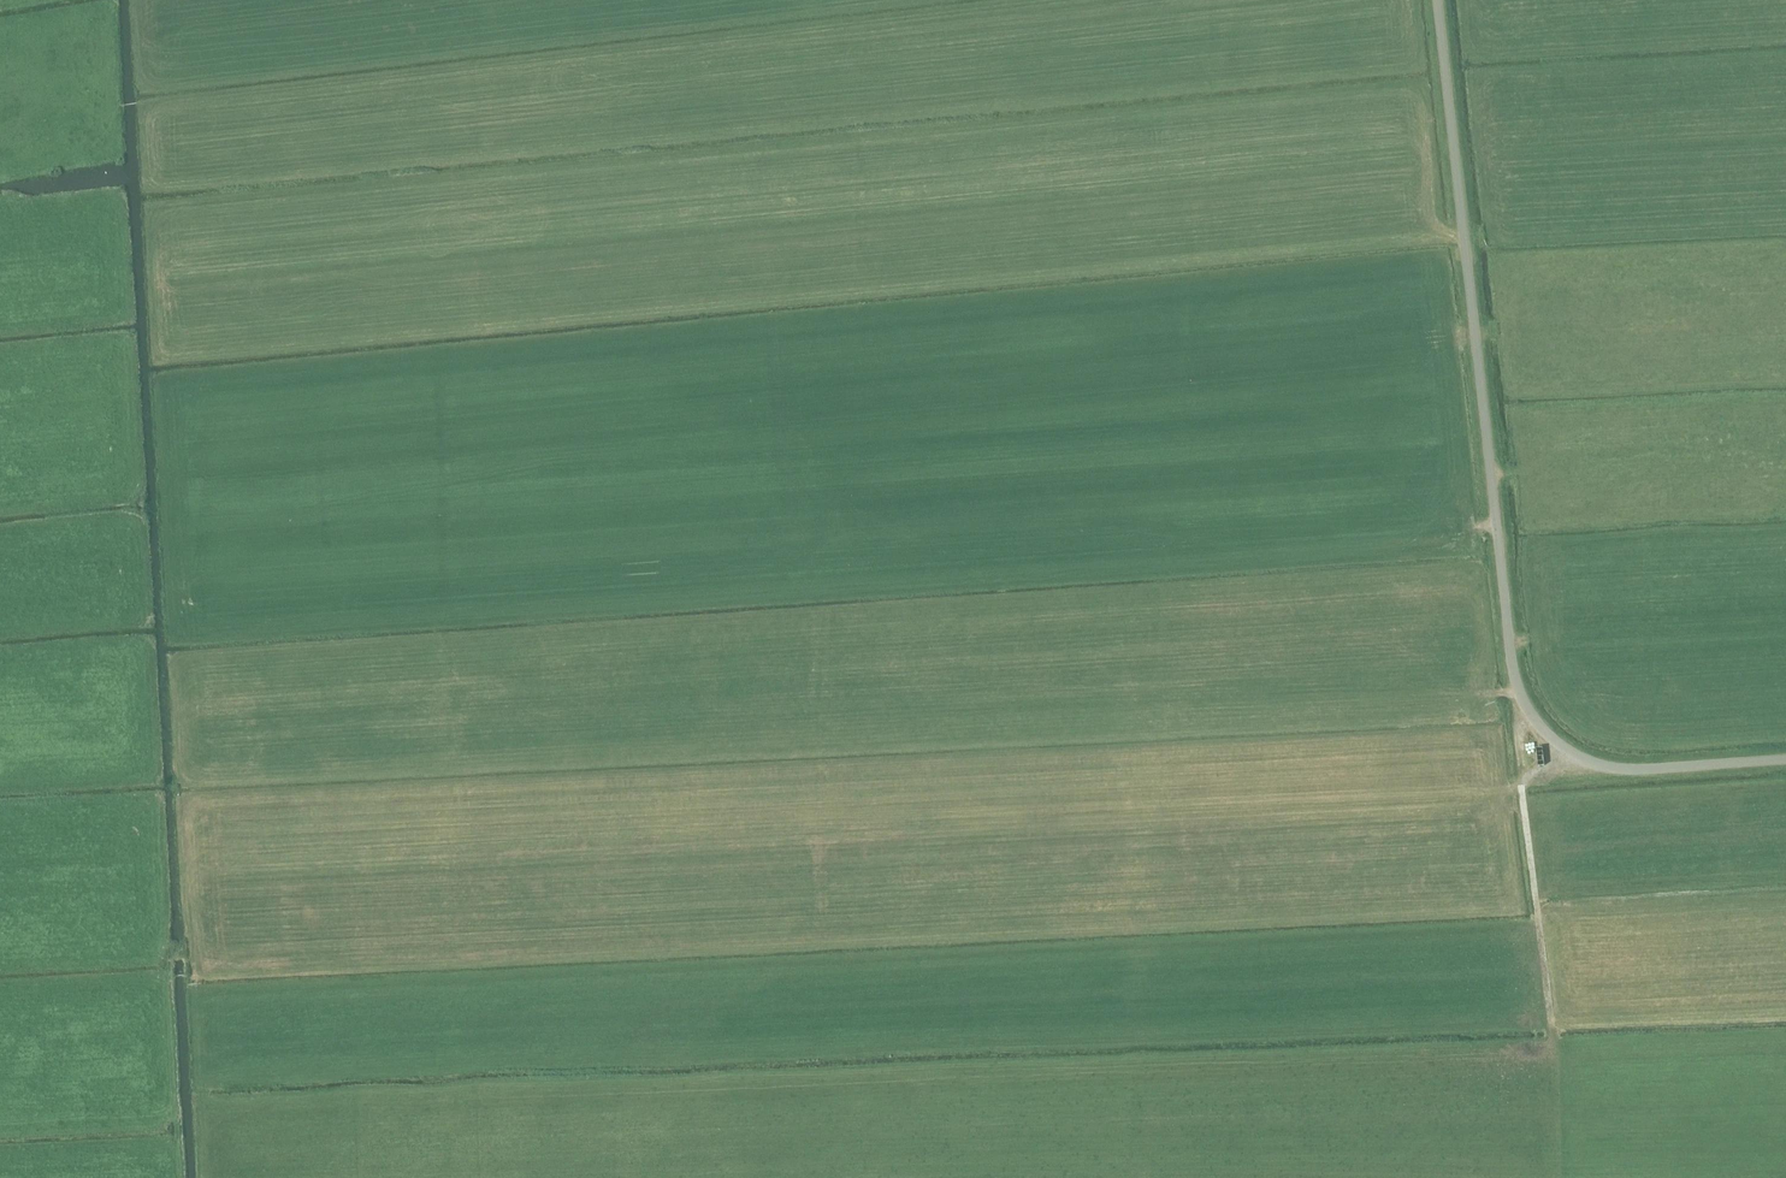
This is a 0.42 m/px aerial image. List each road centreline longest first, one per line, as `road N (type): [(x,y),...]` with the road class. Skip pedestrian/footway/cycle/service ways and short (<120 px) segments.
road 1 (unclassified): [(1785,761),(1609,770),(1552,743),(1524,705),(1513,666),(1438,0)]

